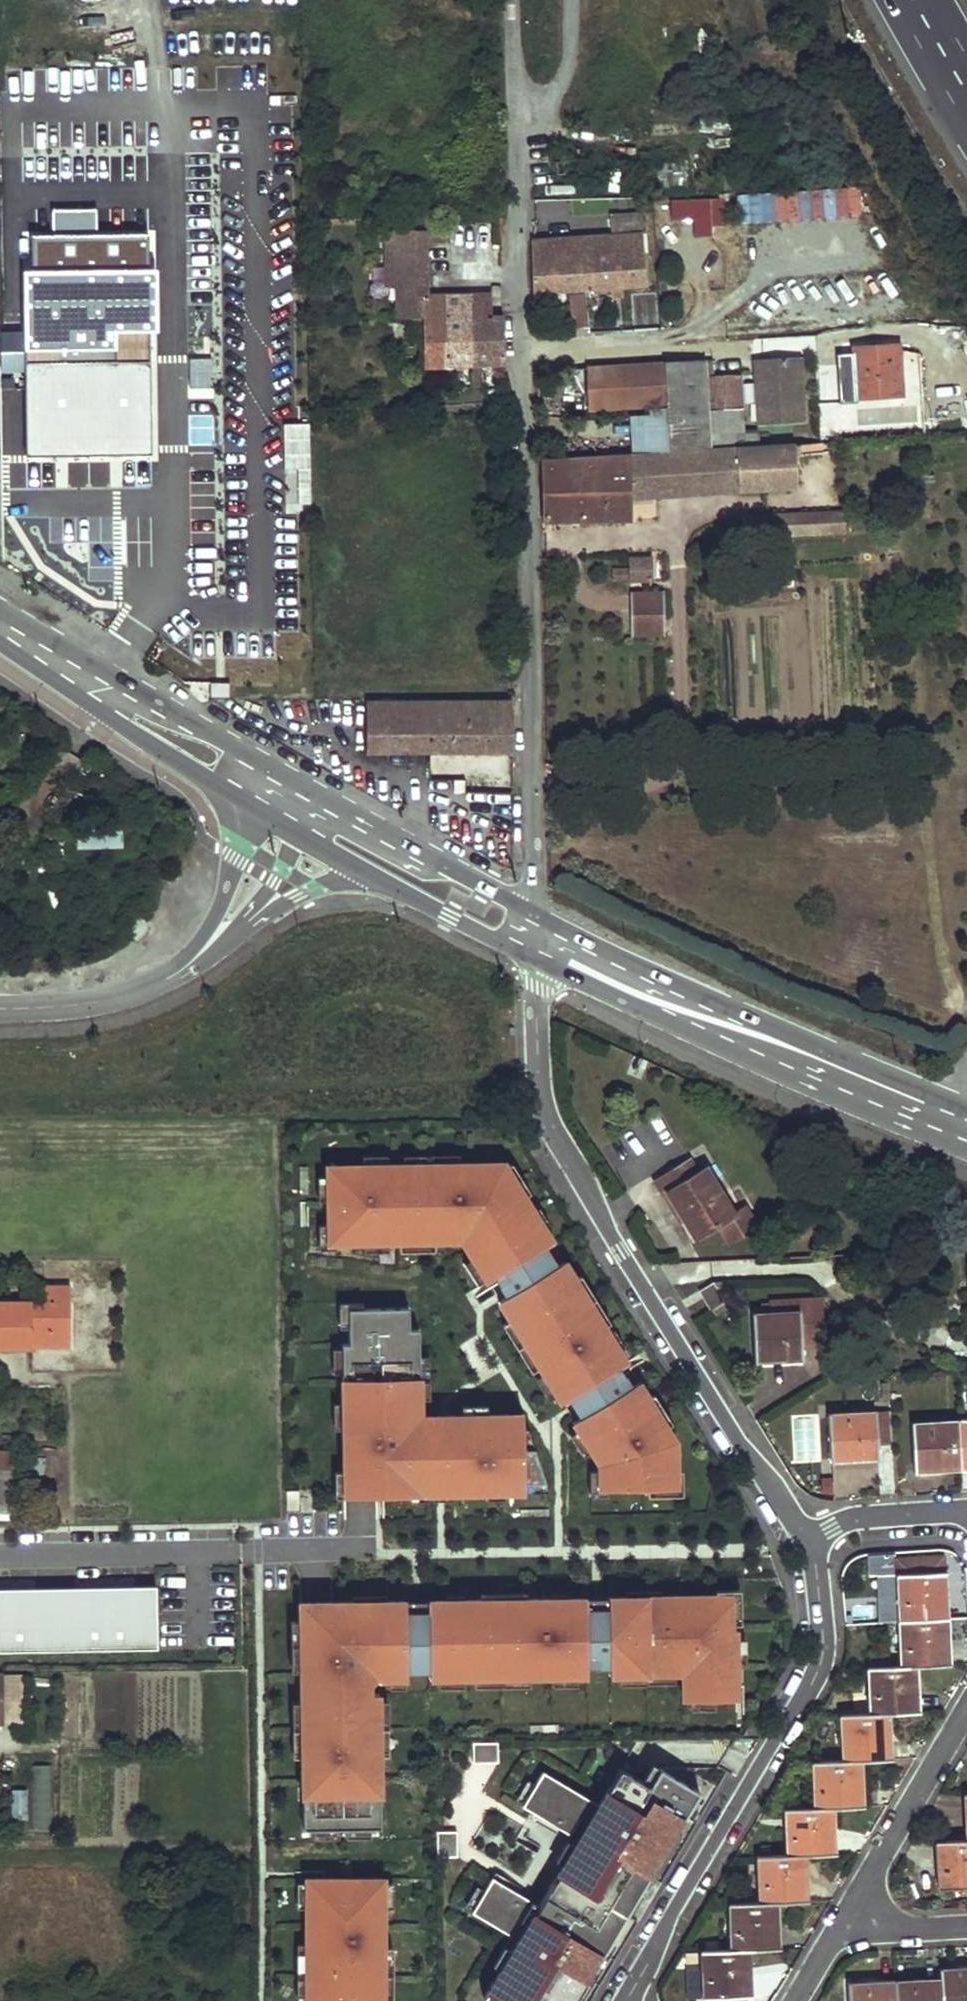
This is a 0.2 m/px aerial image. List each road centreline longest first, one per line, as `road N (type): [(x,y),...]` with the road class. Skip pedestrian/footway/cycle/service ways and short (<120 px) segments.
road 1 (residential): [(533,911),(511,0)]
road 2 (residential): [(805,1539),(568,1155),(537,1057),(537,963)]
road 3 (residential): [(630,2000),(813,1682),(820,1615),(805,1539)]
road 4 (primary): [(966,1110),(533,911)]
road 5 (primary): [(537,963),(966,1149)]
road 6 (primary): [(300,786),(0,624)]
road 7 (primary): [(0,633),(255,809)]
road 8 (primary): [(533,911),(300,786)]
road 9 (residential): [(851,1912),(966,1708)]
road 10 (residential): [(207,951),(165,980),(103,1000),(0,1010)]
road 11 (primary): [(376,878),(537,963)]
road 12 (residential): [(805,1539),(866,1517),(966,1510)]
road 13 (residential): [(255,809),(207,951)]
road 14 (residential): [(252,920),(347,878),(376,878)]

